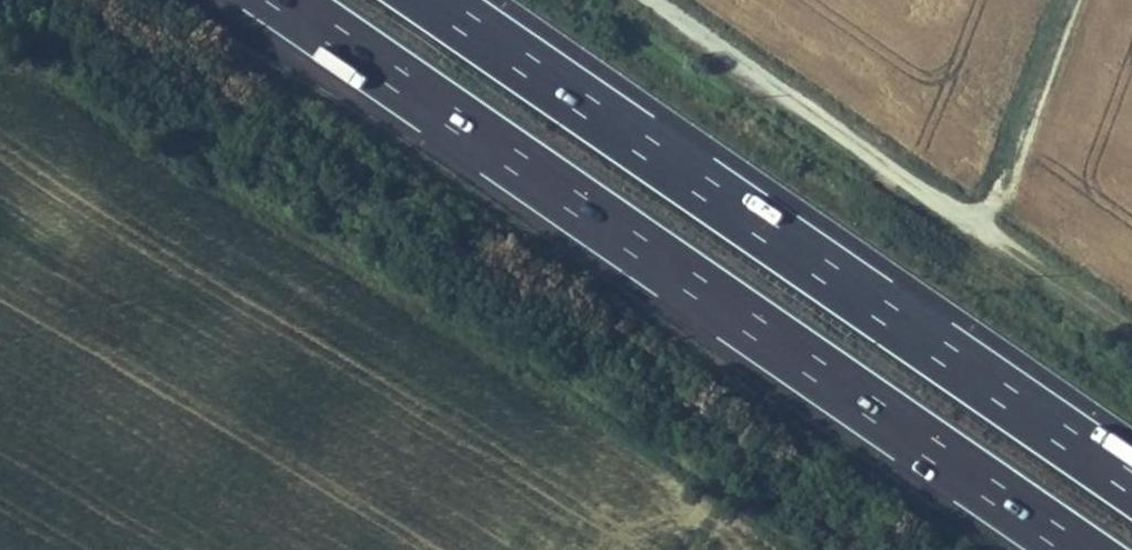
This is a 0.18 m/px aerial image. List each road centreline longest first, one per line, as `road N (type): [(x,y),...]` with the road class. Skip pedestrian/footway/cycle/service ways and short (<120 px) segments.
road 1 (motorway): [(289,0),(1085,549)]
road 2 (track): [(0,19),(451,354),(751,549)]
road 3 (motorway): [(1131,497),(424,0)]
road 4 (track): [(667,0),(1131,321)]

